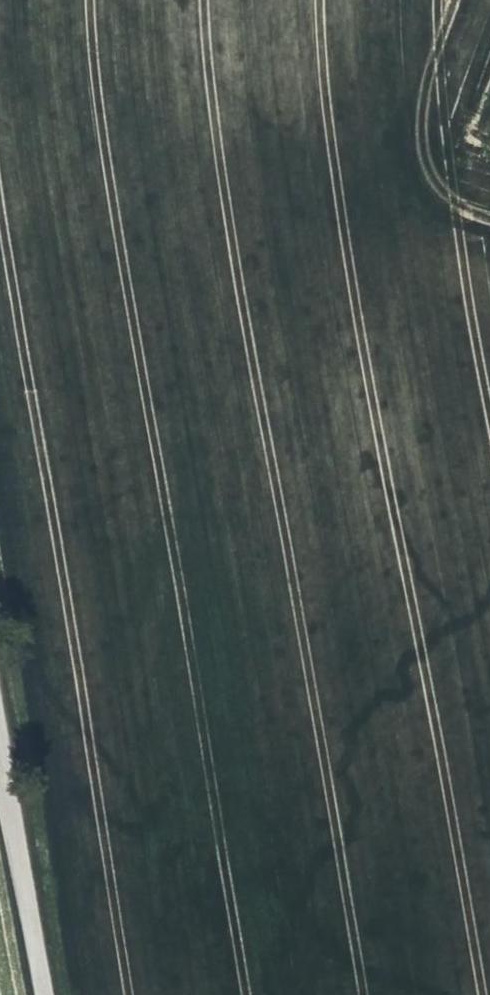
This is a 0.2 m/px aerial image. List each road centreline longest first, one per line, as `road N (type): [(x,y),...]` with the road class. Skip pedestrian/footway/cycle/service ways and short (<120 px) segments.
road 1 (track): [(39,994),(0,773)]

